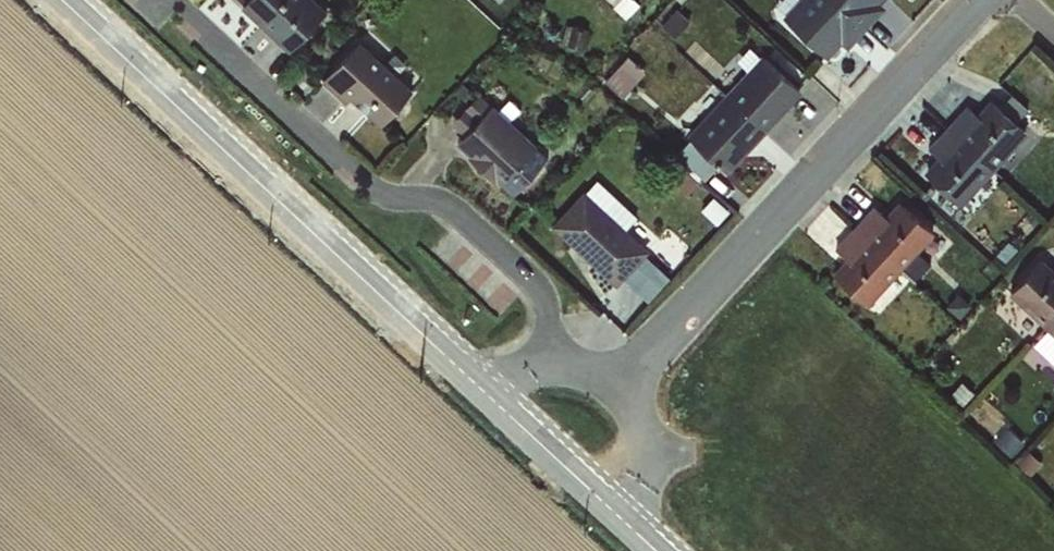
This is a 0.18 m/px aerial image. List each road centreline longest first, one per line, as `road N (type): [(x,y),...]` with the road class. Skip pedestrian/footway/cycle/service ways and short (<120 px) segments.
road 1 (tertiary): [(484,393),(62,0)]
road 2 (residential): [(563,357),(486,234),(359,170),(170,0)]
road 3 (residential): [(991,0),(620,387)]
road 4 (tertiary): [(626,524),(484,393)]
road 5 (residential): [(626,524),(654,461),(648,429),(620,387)]

